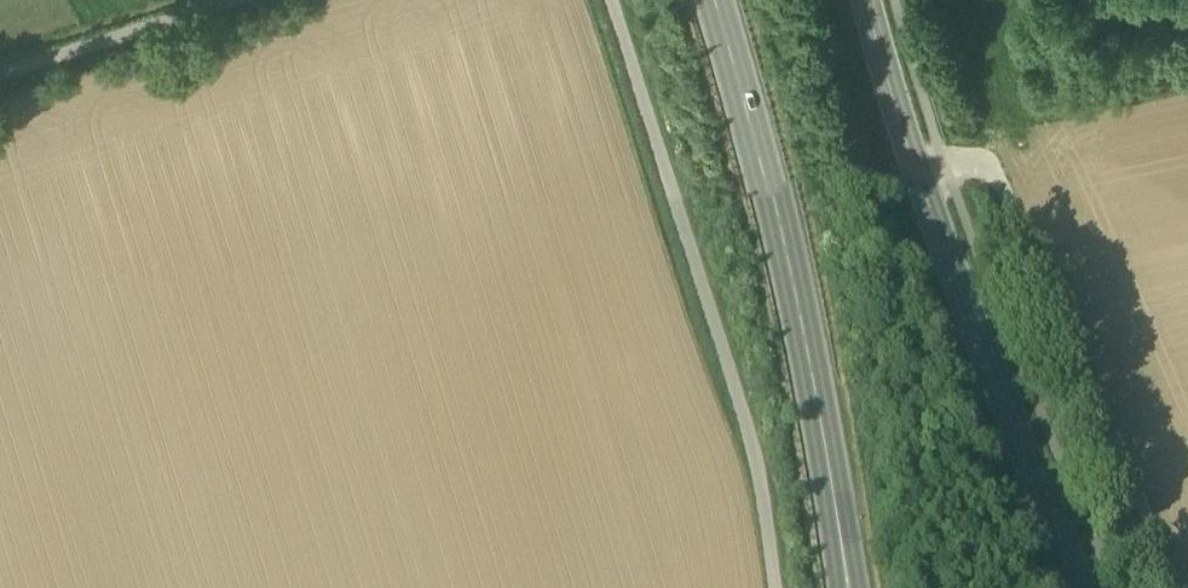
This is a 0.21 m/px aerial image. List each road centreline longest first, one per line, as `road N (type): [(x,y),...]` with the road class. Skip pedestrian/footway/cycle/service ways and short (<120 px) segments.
road 1 (tertiary): [(1076,587),(916,169),(864,0)]
road 2 (unclassified): [(773,587),(759,458),(611,0)]
road 3 (track): [(1175,587),(988,164),(916,169)]
road 4 (primary): [(847,587),(789,268)]
road 5 (primary): [(718,0),(789,268)]
road 6 (unclassified): [(235,0),(0,75)]

